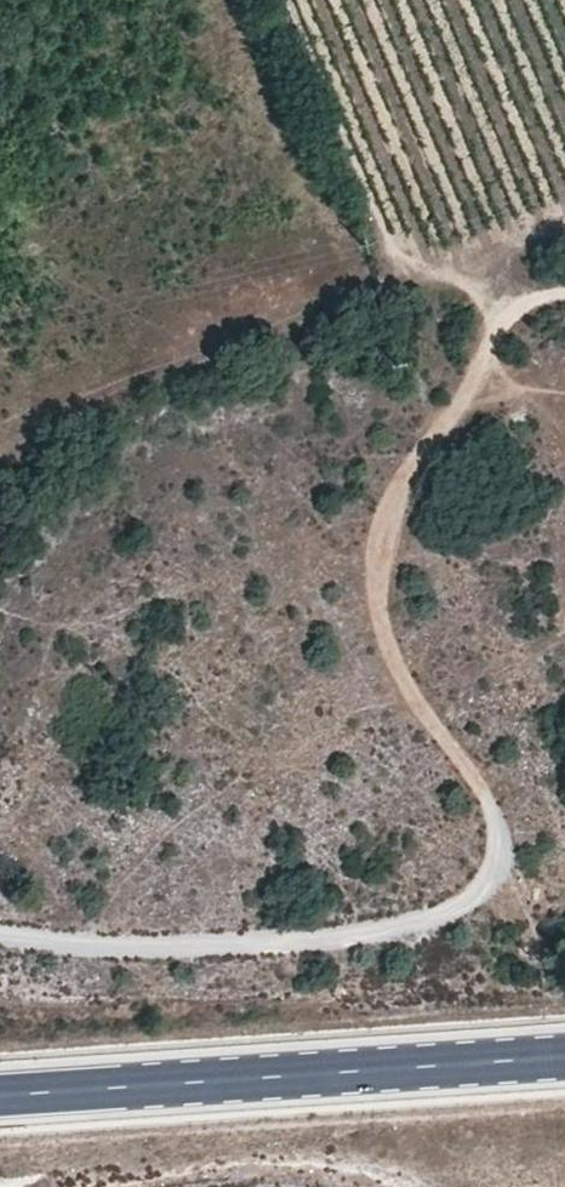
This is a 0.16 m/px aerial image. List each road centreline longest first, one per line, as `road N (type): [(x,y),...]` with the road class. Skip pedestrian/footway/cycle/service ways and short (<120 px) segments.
road 1 (track): [(491,285),(500,345),(430,446),(370,587),(411,695),(498,813)]
road 2 (primary): [(0,1092),(564,1059)]
road 3 (track): [(292,0),(401,298),(491,285)]

